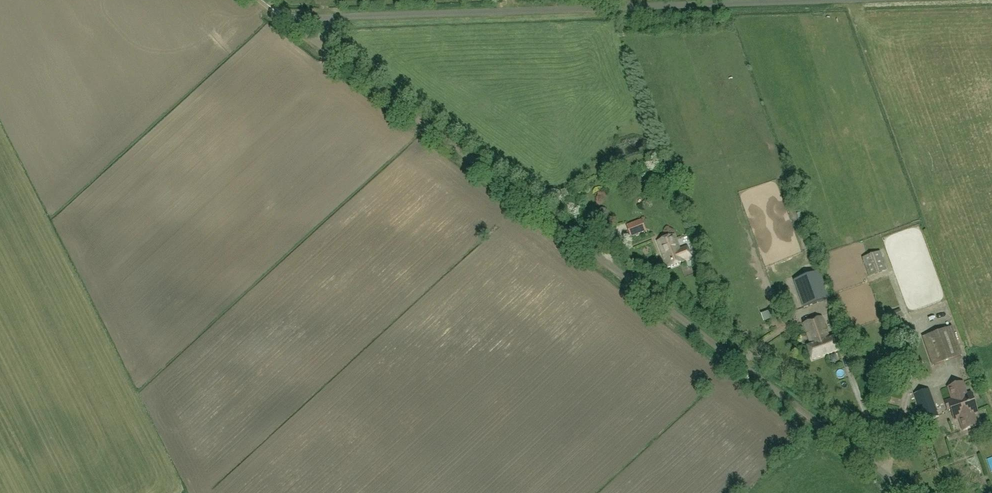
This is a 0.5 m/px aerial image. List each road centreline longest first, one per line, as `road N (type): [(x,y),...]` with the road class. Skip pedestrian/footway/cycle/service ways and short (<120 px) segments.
road 1 (unclassified): [(917,492),(323,46)]
road 2 (unclassified): [(332,17),(831,0)]

